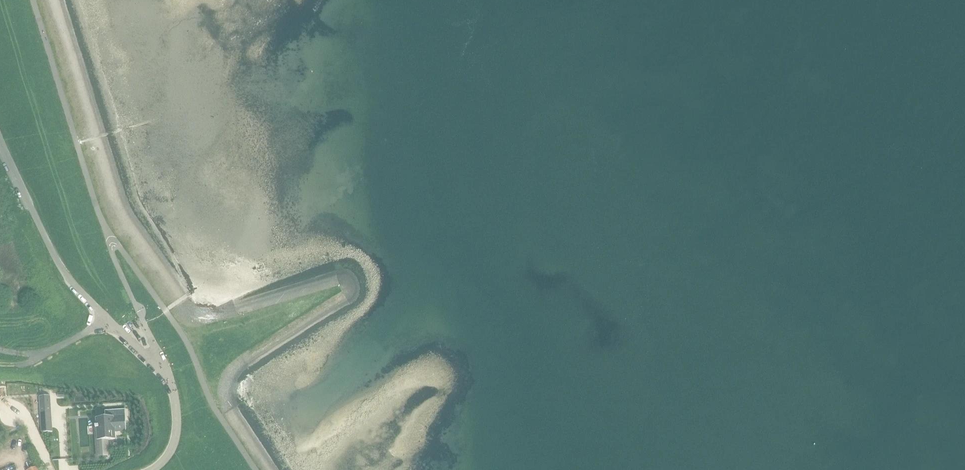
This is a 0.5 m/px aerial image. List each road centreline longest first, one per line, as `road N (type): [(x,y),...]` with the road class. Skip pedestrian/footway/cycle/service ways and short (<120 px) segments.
road 1 (unclassified): [(110,321),(57,261),(0,142)]

